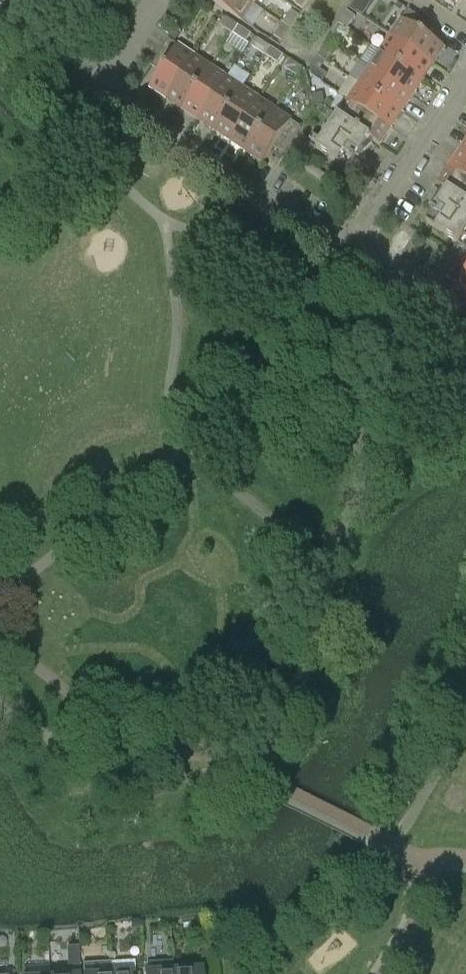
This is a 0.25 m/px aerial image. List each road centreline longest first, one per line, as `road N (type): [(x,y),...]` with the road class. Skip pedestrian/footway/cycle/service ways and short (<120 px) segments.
road 1 (residential): [(373,217),(321,226),(282,213),(96,88),(155,0)]
road 2 (residential): [(373,217),(465,79)]

